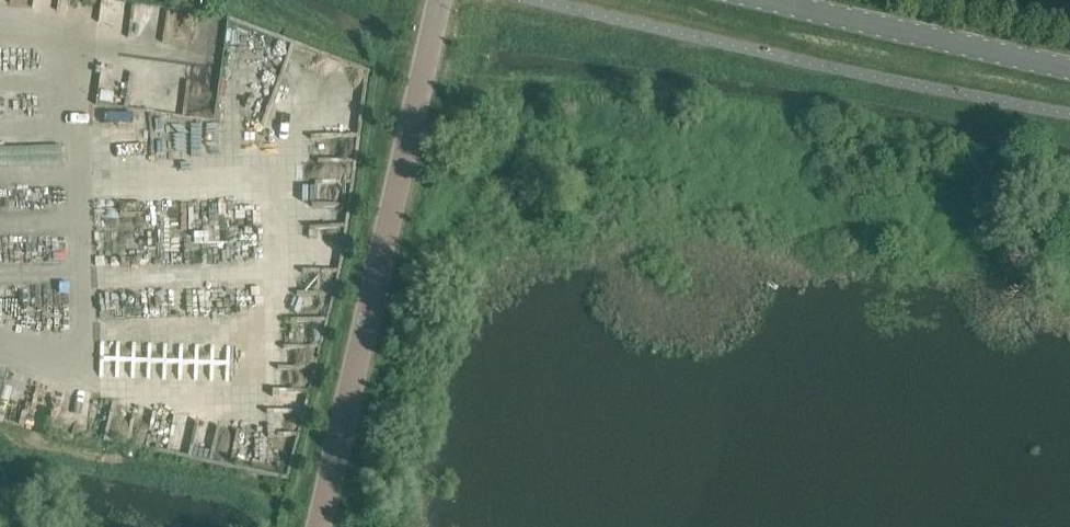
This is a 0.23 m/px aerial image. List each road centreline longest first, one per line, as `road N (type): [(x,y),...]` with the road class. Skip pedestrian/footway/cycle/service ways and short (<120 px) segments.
road 1 (residential): [(320,526),(440,0)]
road 2 (tertiary): [(1069,71),(761,0)]

